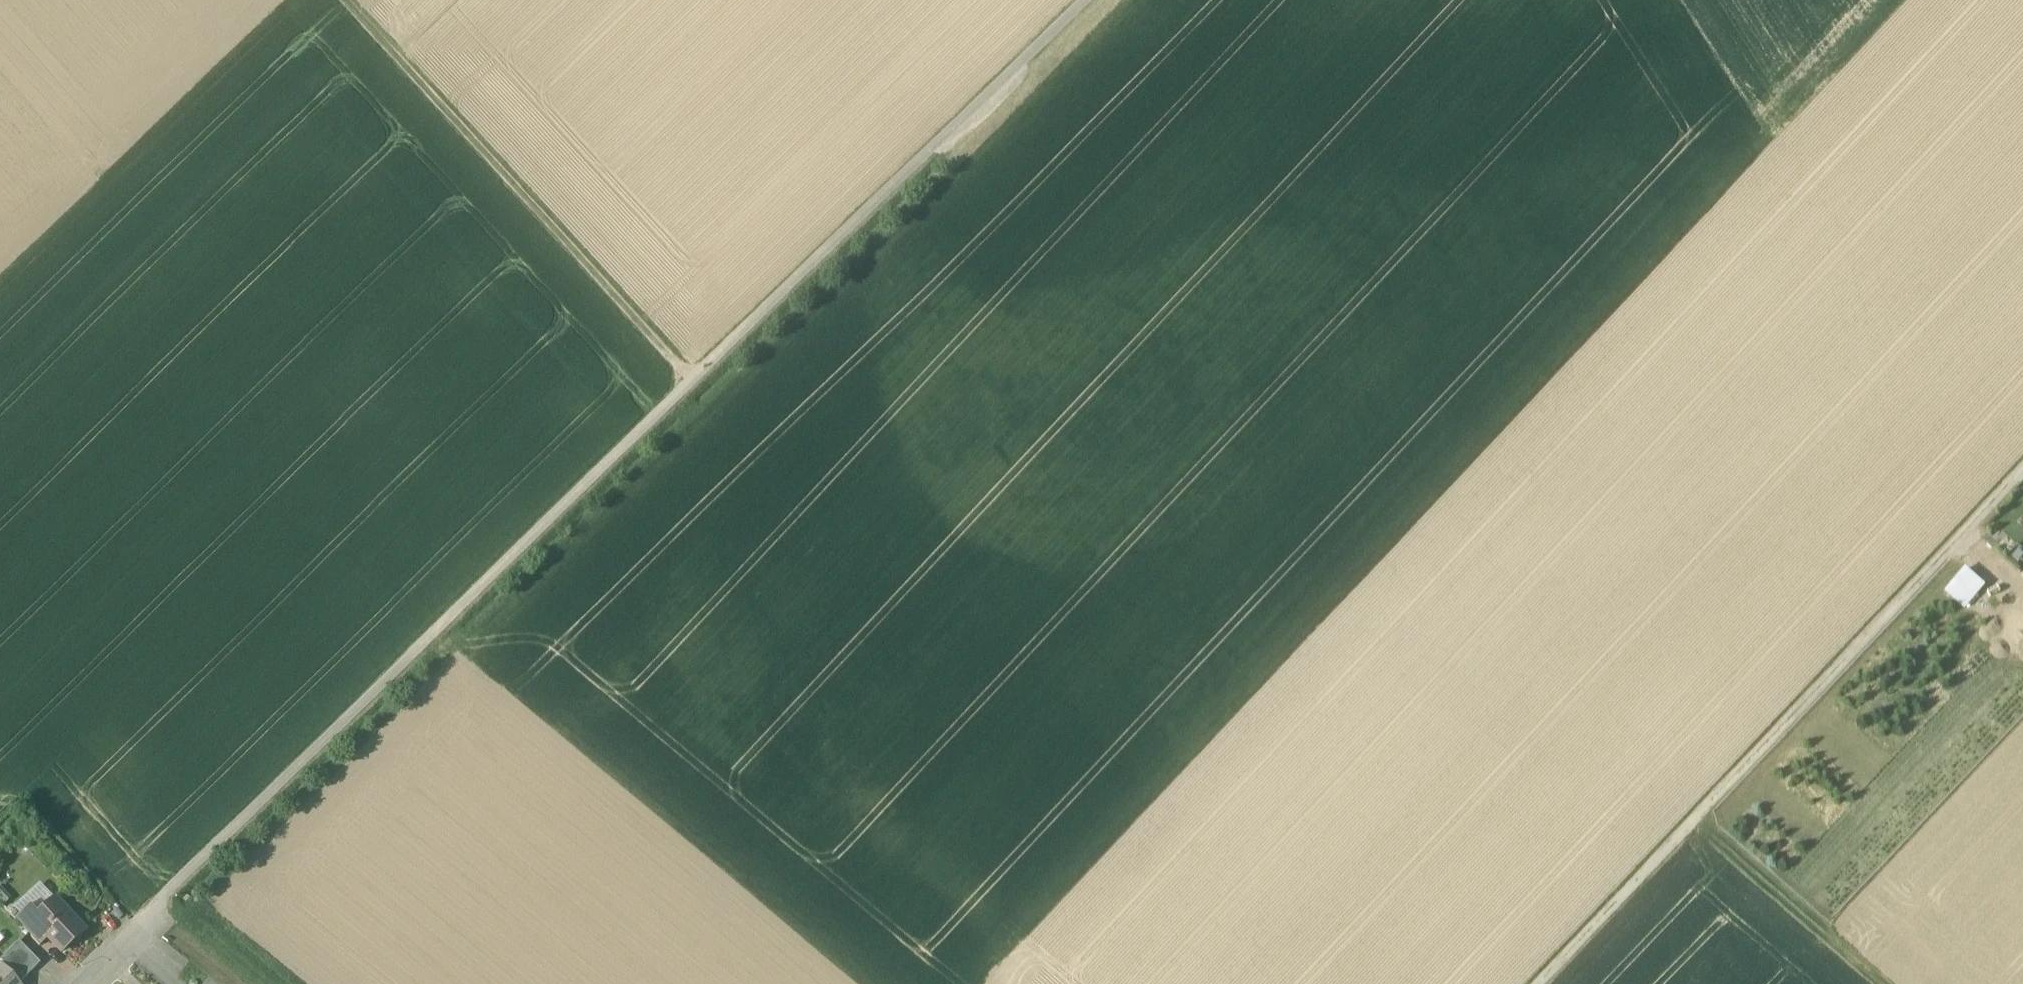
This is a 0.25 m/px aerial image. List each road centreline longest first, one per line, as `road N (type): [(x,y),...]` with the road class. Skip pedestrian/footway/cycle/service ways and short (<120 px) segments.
road 1 (track): [(131,937),(1086,0)]
road 2 (track): [(1543,983),(2022,474)]
road 3 (track): [(334,0),(690,385)]
road 4 (track): [(1887,983),(1697,819)]

